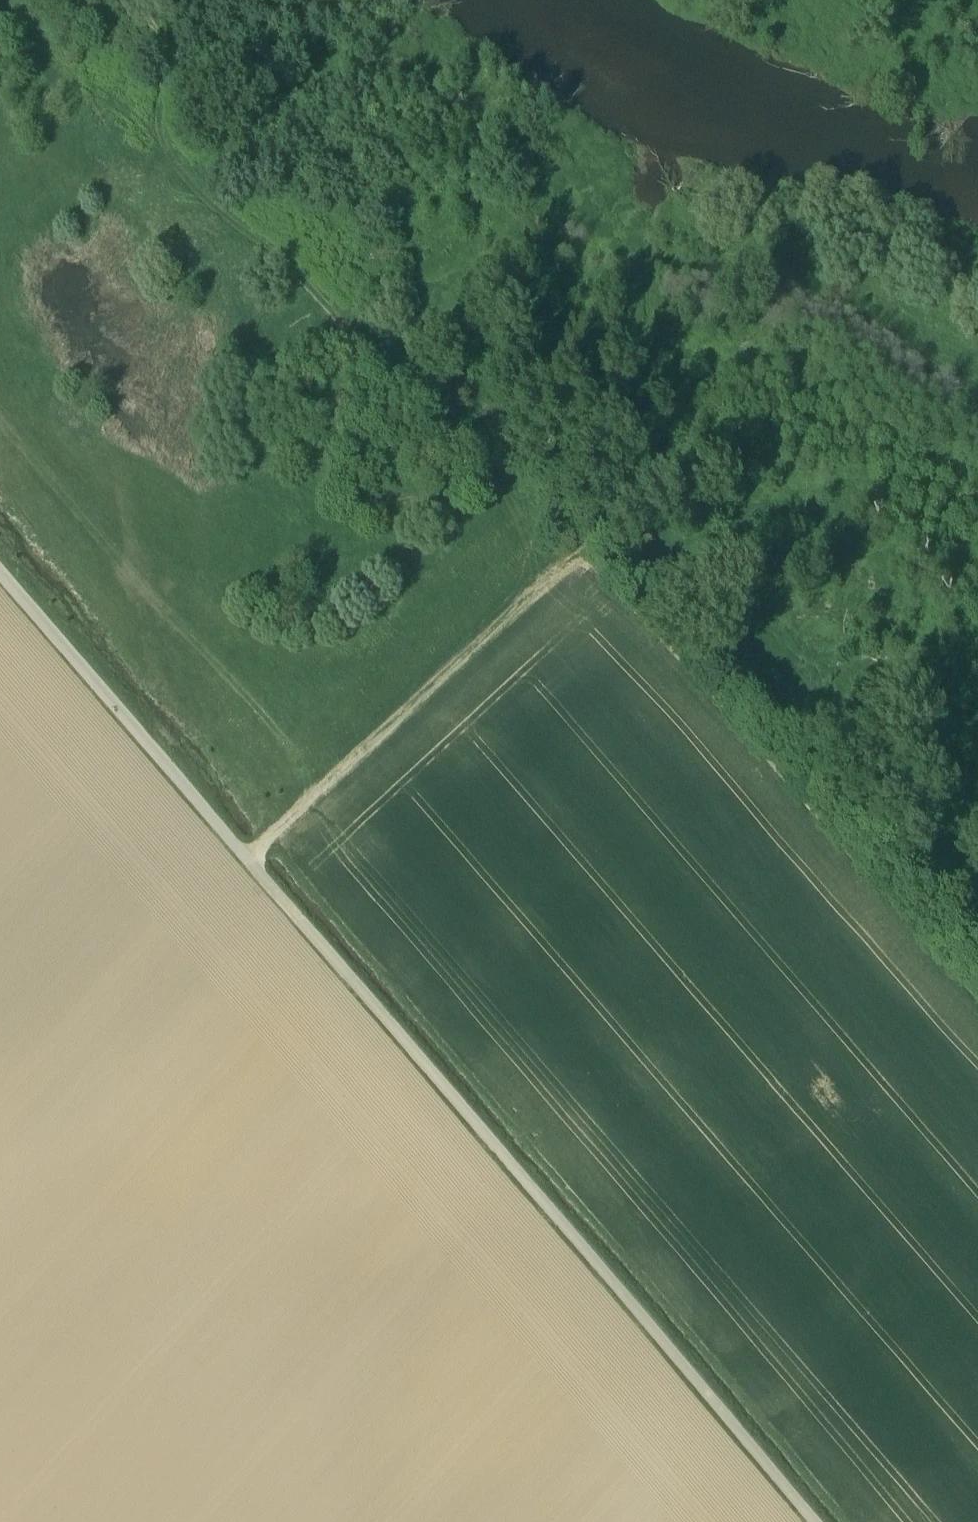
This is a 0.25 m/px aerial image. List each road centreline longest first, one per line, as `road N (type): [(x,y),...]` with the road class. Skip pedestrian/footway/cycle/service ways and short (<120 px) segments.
road 1 (track): [(816,1521),(0,568)]
road 2 (track): [(252,860),(354,756),(593,540),(648,464),(657,369),(643,267),(617,172),(561,116)]

